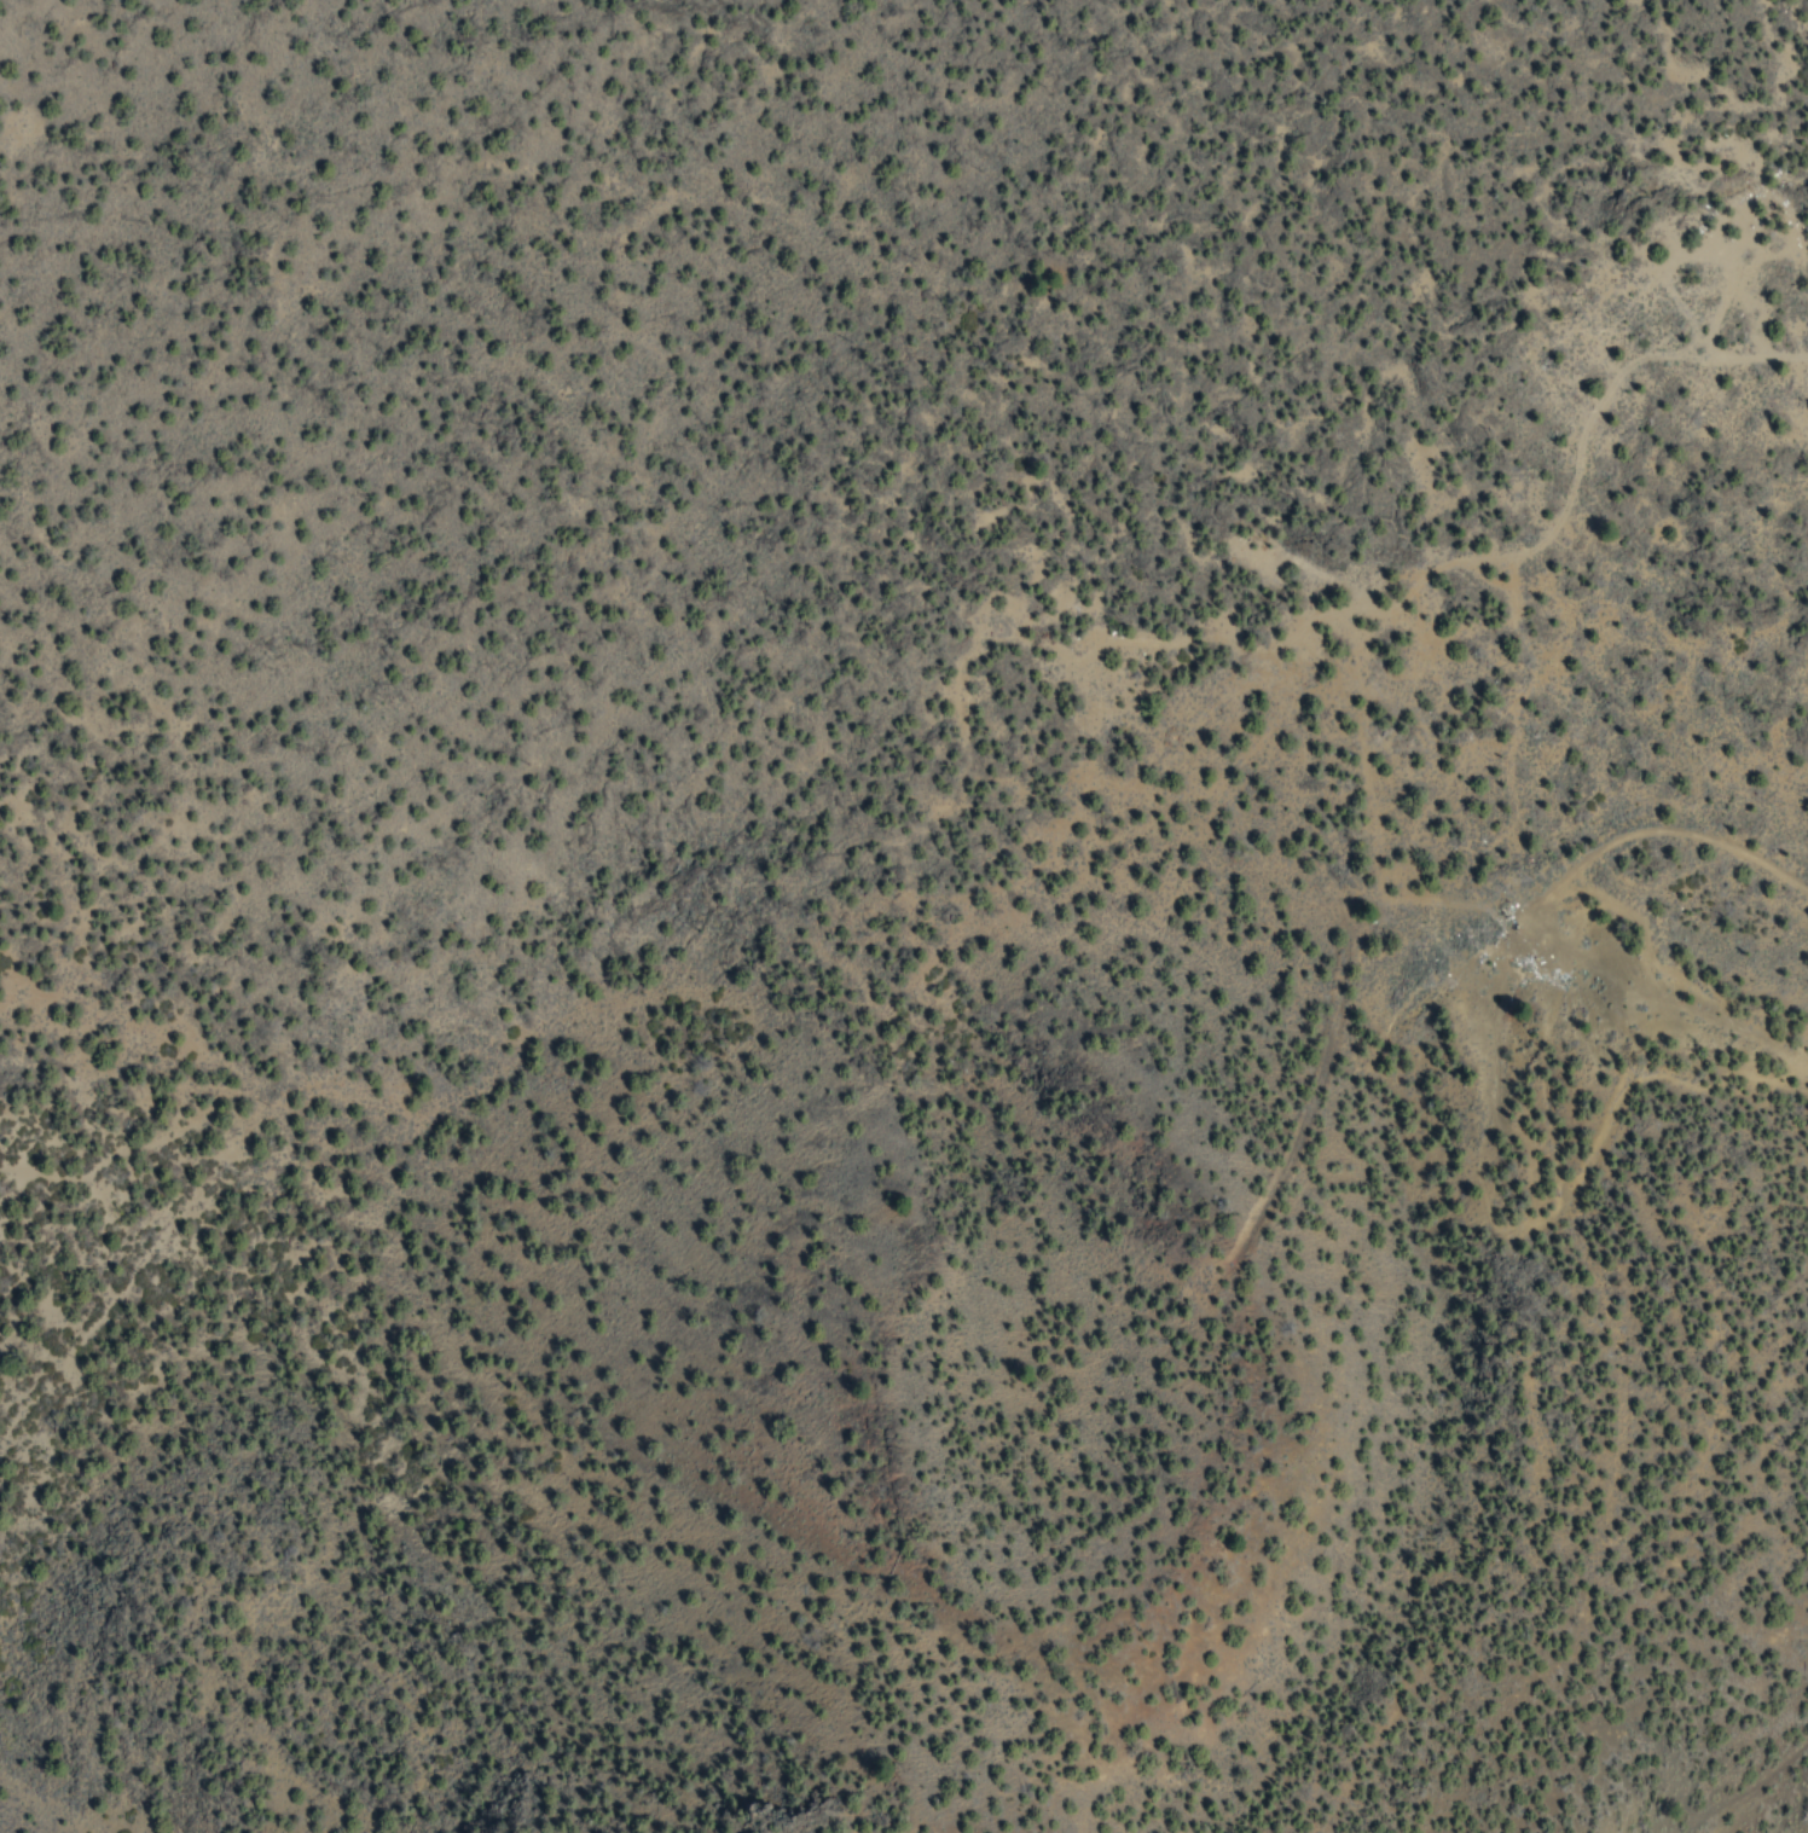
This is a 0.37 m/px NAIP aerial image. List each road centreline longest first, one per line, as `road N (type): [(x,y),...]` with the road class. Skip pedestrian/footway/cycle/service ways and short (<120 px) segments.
road 1 (residential): [(1807,883),(1704,834),(1658,826),(1609,840),(1560,875)]

